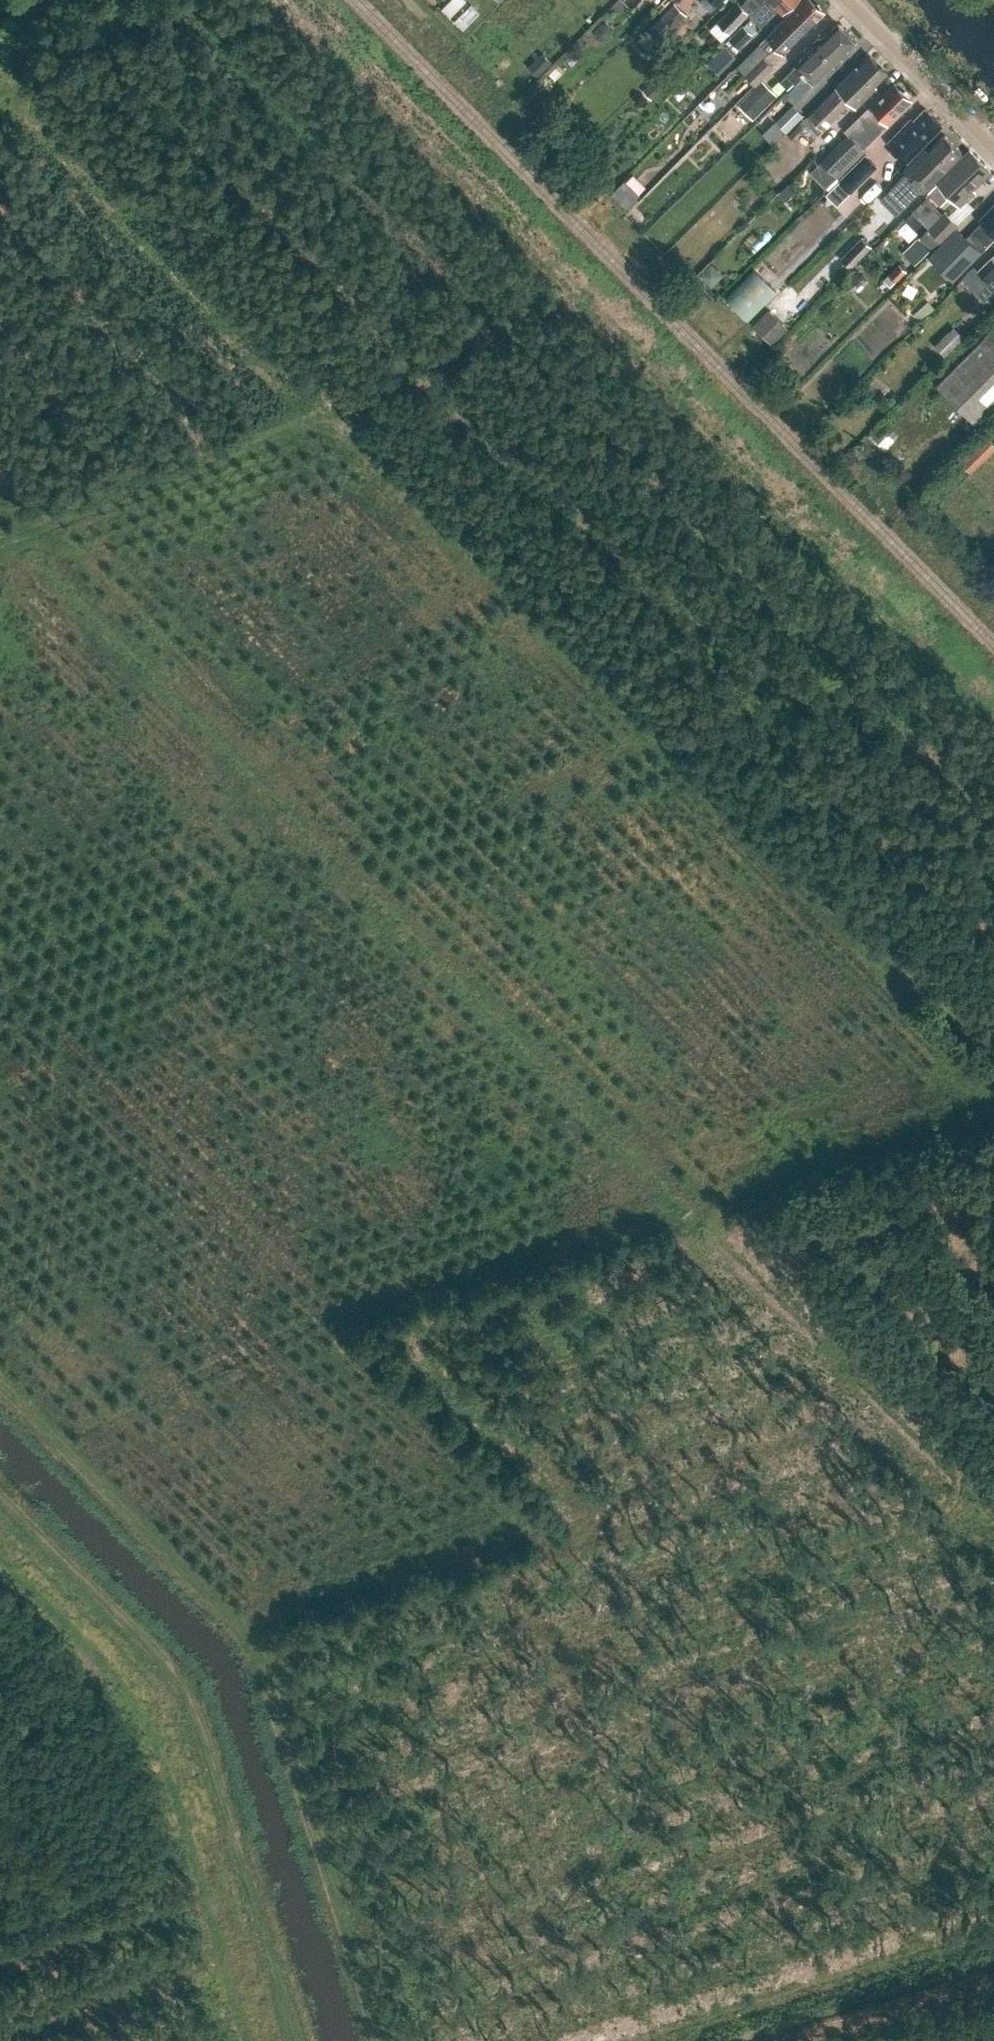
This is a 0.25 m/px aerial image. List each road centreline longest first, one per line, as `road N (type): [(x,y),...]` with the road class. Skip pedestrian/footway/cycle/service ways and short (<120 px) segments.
road 1 (residential): [(993,149),(847,0)]

